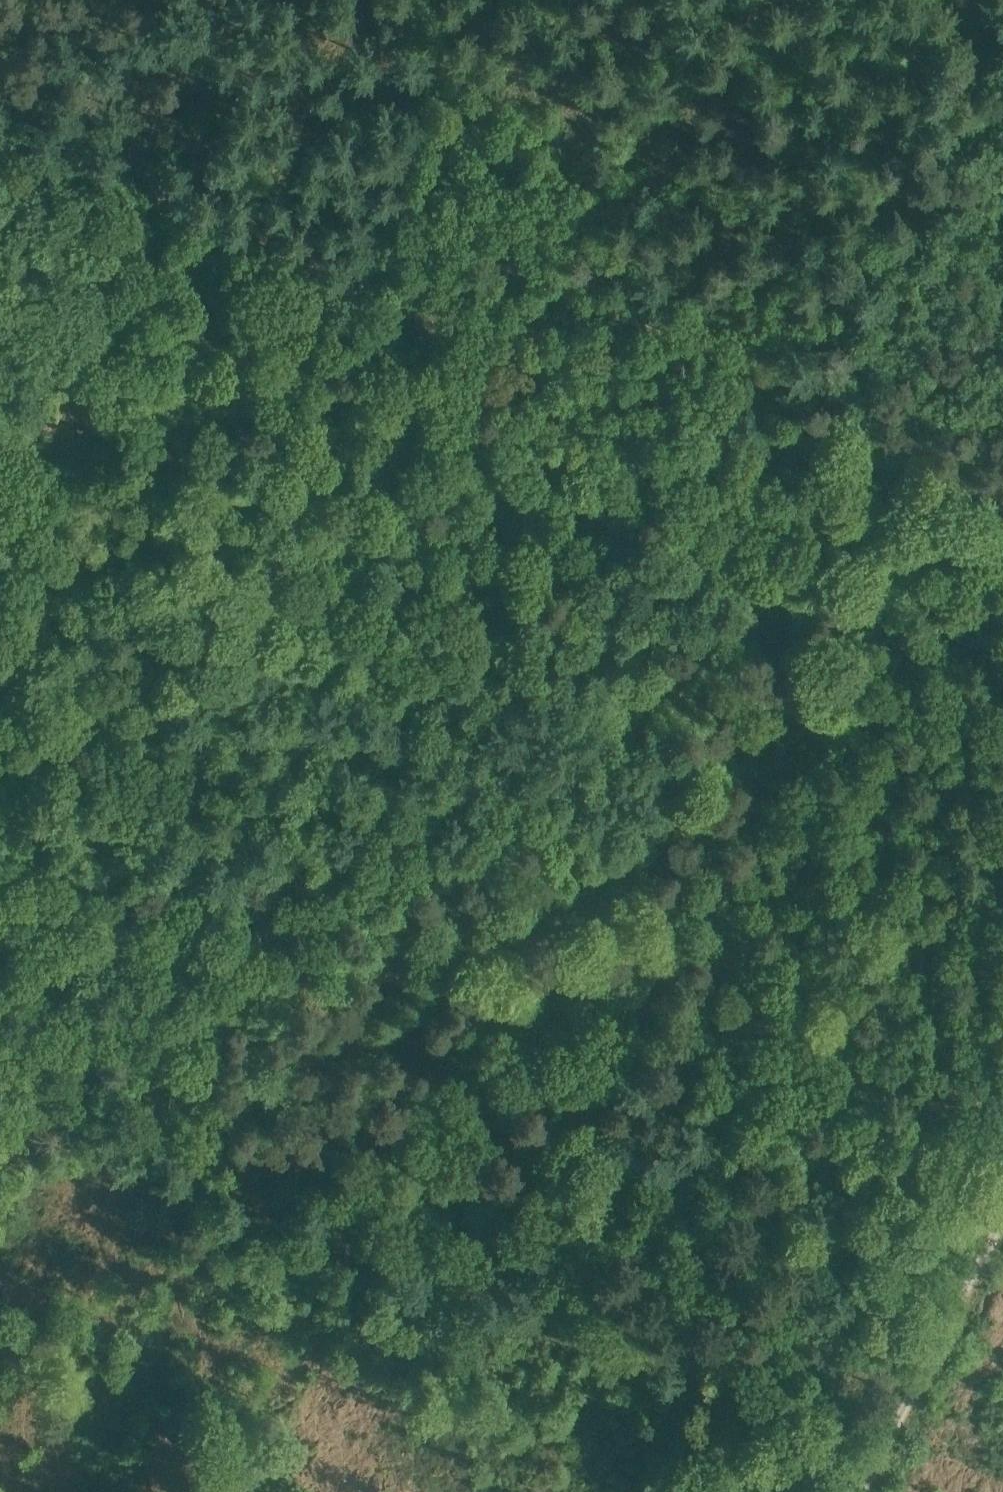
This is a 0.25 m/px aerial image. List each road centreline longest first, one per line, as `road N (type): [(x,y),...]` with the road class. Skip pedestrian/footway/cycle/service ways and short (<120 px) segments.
road 1 (track): [(0,119),(1002,524)]
road 2 (track): [(849,1491),(1002,1196)]

